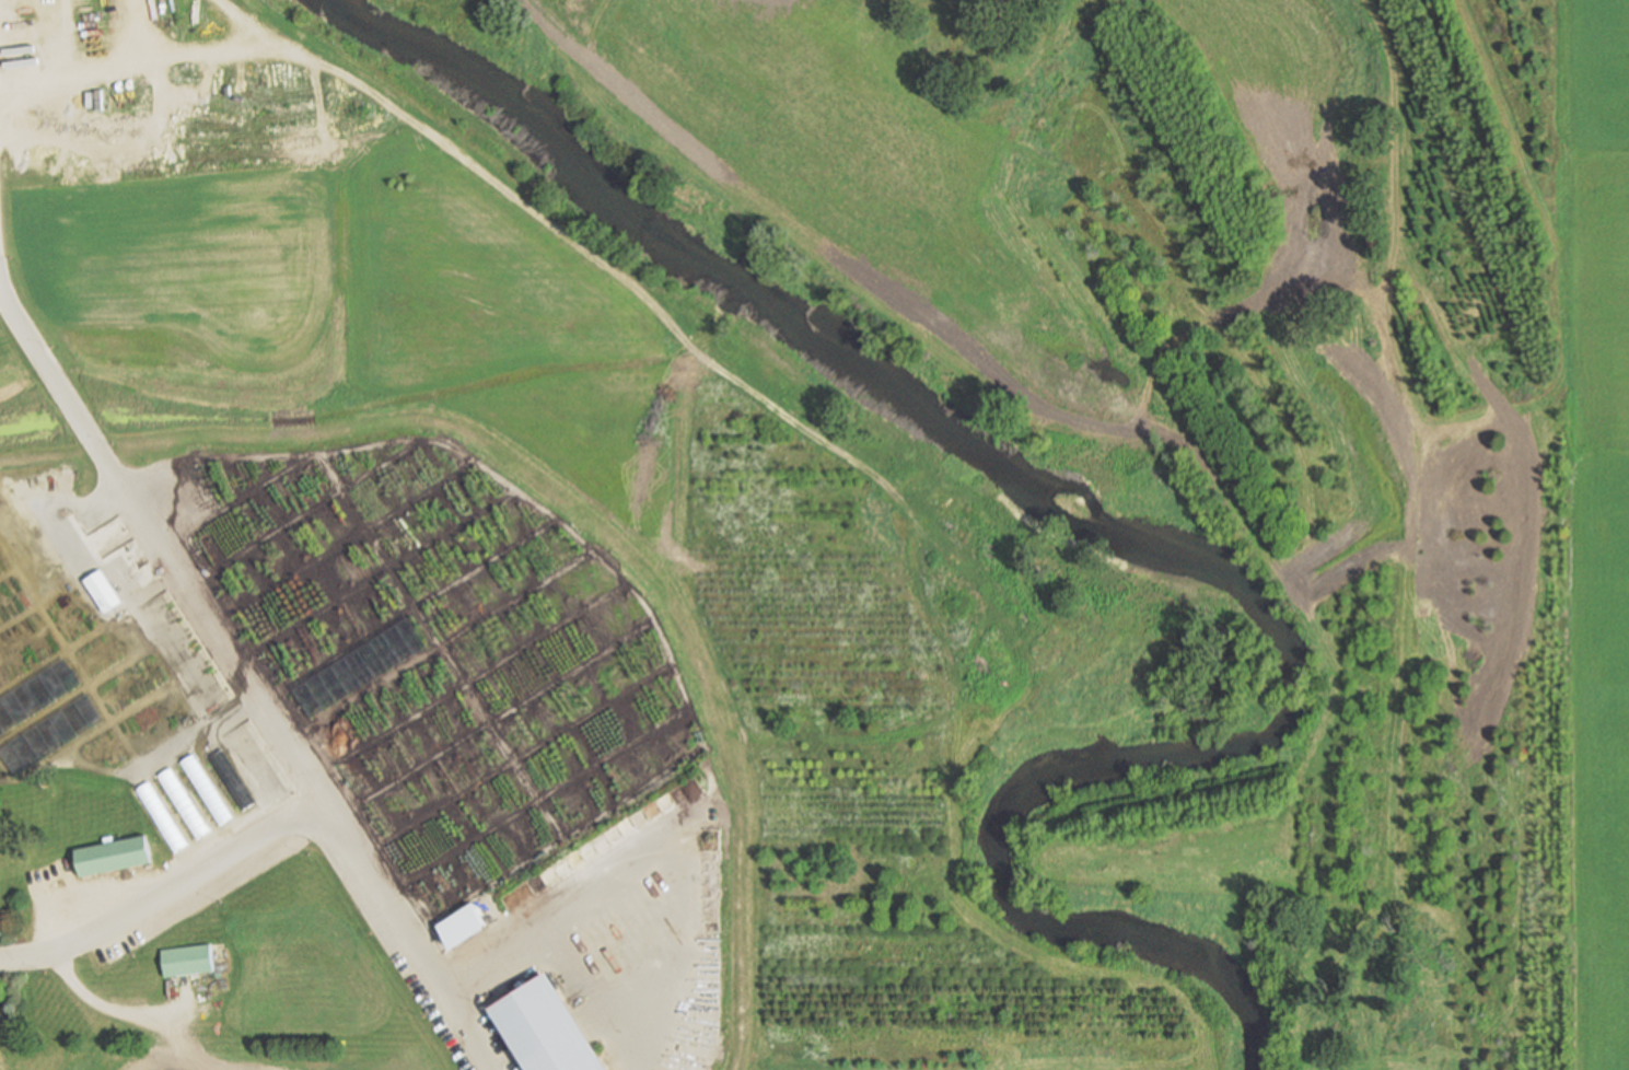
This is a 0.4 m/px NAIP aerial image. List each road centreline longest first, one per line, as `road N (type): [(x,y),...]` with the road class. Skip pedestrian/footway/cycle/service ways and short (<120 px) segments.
road 1 (track): [(734,1069),(740,801),(701,670),(670,598),(542,482),(477,437),(438,422),(93,447)]
road 2 (track): [(120,488),(194,460),(326,456),(391,442),(443,447),(560,526),(649,612),(700,752),(405,943)]
road 3 (track): [(1447,1046),(1432,953),(1394,864),(1410,591),(1391,561),(1349,572),(1319,608),(1339,651),(1340,678),(1302,781),(1295,891),(1341,939),(1362,938),(1381,921),(1394,864)]
road 4 (track): [(1084,1069),(1192,1061),(1205,1048),(1201,1022),(1192,1003),(1159,984),(1059,965),(986,926),(961,898),(953,795),(967,757),(990,737),(1032,717),(1085,717),(1137,695),(1150,630),(1120,615),(1059,627),(1009,614)]
road 5 (track): [(225,0),(462,158),(625,280),(700,358),(903,504)]
road 6 (track): [(687,345),(676,481),(687,596),(750,782),(752,1013),(759,1056),(786,1069)]
road 7 (track): [(1458,0),(1557,234),(1566,349),(1555,389),(1537,403),(1454,427),(1434,449),(1416,537),(1391,561)]
road 8 (track): [(1410,591),(1413,431),(1387,333),(1395,105),(1365,0)]
road 9 (track): [(562,845),(317,456)]
road 10 (track): [(903,504),(1008,612),(1020,632),(1009,652),(991,660),(964,655),(945,639),(903,504)]
road 11 (track): [(328,822),(653,621)]
road 12 (track): [(625,586),(304,781)]
road 13 (track): [(351,859),(671,664)]
road 14 (track): [(375,896),(686,707)]
road 15 (track): [(280,742),(590,553)]
road 16 (track): [(554,522),(258,705)]
road 17 (track): [(0,143),(92,73),(156,58),(305,53)]
road 18 (track): [(234,667),(514,492)]
road 19 (track): [(473,464),(238,610)]
road 20 (track): [(186,590),(417,443)]
road 21 (track): [(51,950),(80,993),(108,1010),(153,1017),(210,1069)]
road 22 (track): [(1561,0),(1562,161),(1545,202)]
road 23 (track): [(301,457),(161,549)]
road 24 (track): [(89,686),(0,550)]
road 25 (track): [(80,761),(81,747),(103,728),(181,682)]

